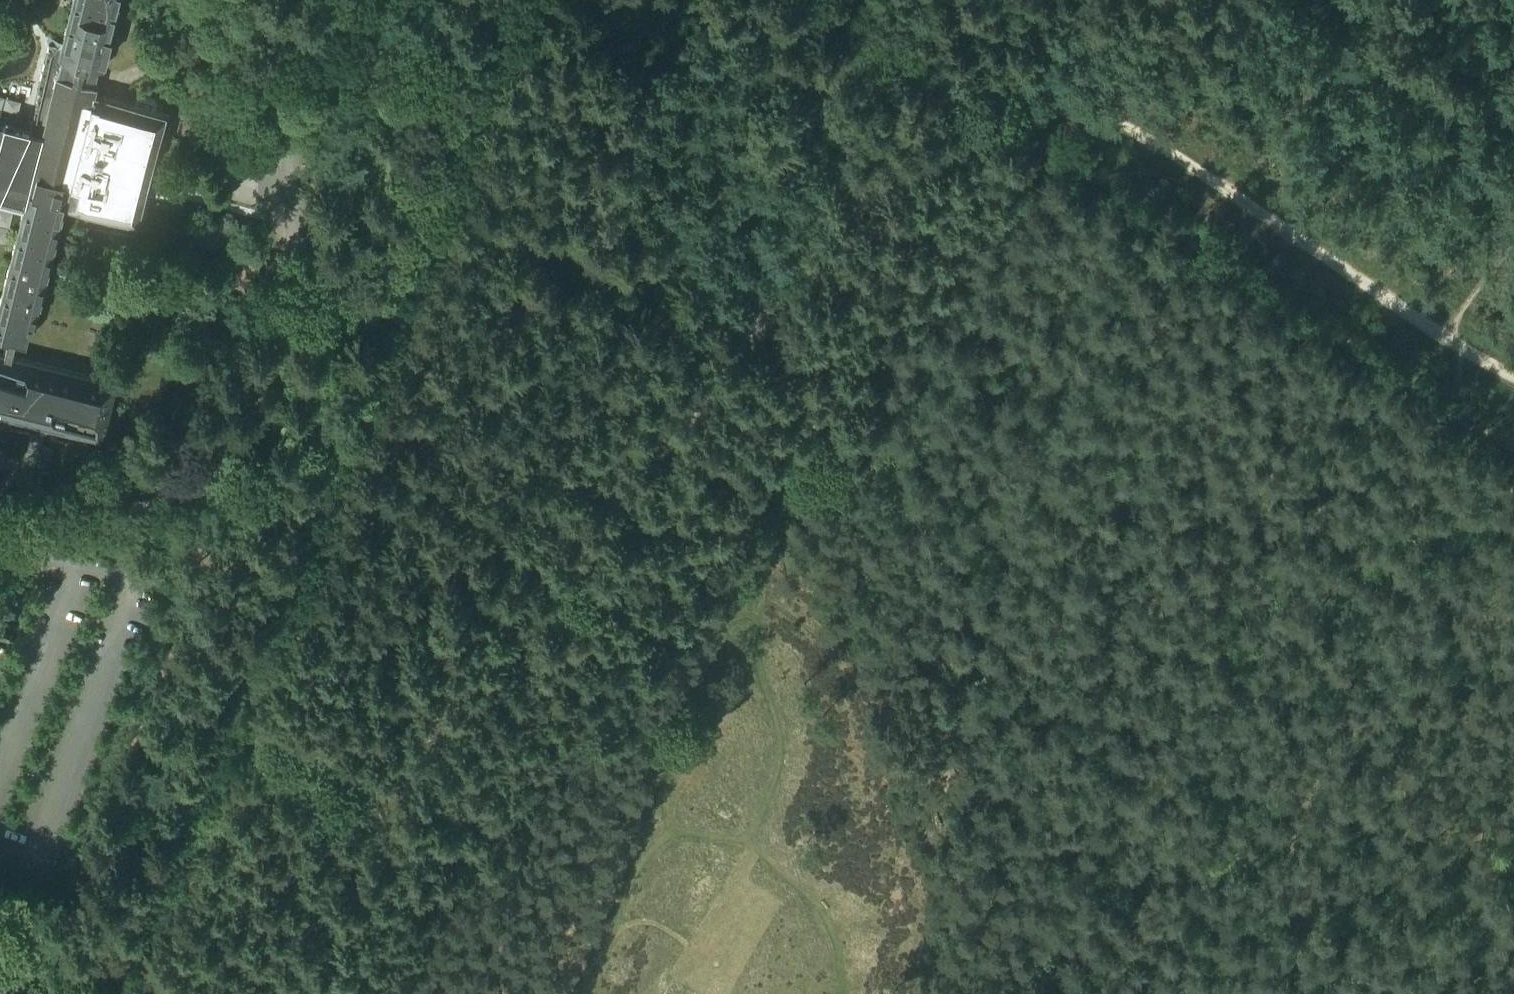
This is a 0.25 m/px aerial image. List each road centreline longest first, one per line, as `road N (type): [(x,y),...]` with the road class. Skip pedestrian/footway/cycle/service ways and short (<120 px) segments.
road 1 (track): [(978,116),(1012,128),(1448,403)]
road 2 (track): [(268,196),(284,131),(278,43),(307,0)]
road 3 (track): [(1065,0),(981,88),(978,116)]

